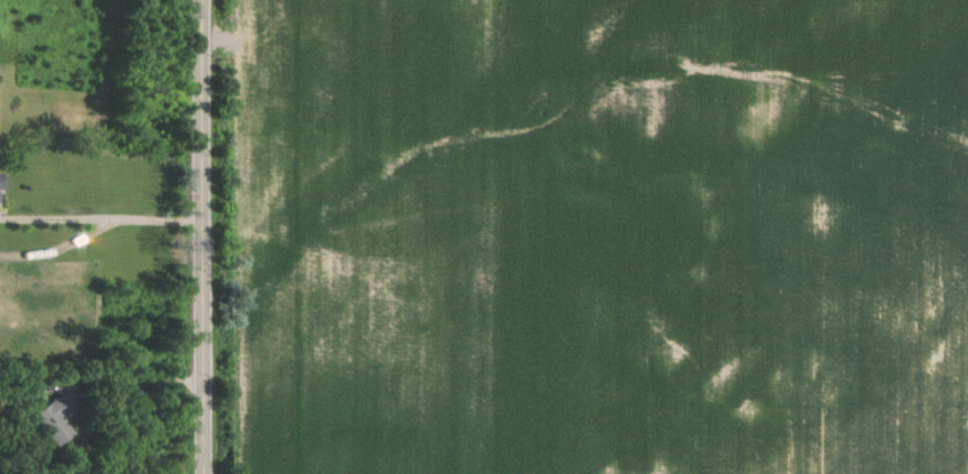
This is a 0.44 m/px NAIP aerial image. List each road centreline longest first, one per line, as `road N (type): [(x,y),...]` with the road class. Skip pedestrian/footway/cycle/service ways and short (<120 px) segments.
road 1 (residential): [(201,473),(199,0)]

